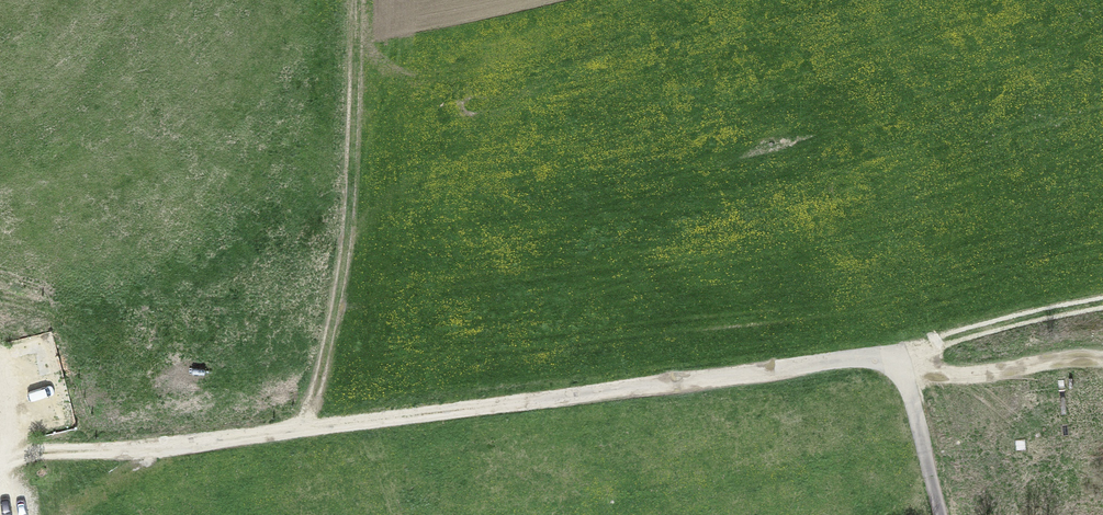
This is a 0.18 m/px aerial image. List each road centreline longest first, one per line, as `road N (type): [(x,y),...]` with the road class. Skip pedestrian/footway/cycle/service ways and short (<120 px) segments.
road 1 (track): [(0,474),(147,448),(899,356)]
road 2 (track): [(300,429),(332,329),(347,242),(354,0)]
road 3 (track): [(1102,305),(899,356)]
road 4 (track): [(899,356),(939,514)]

